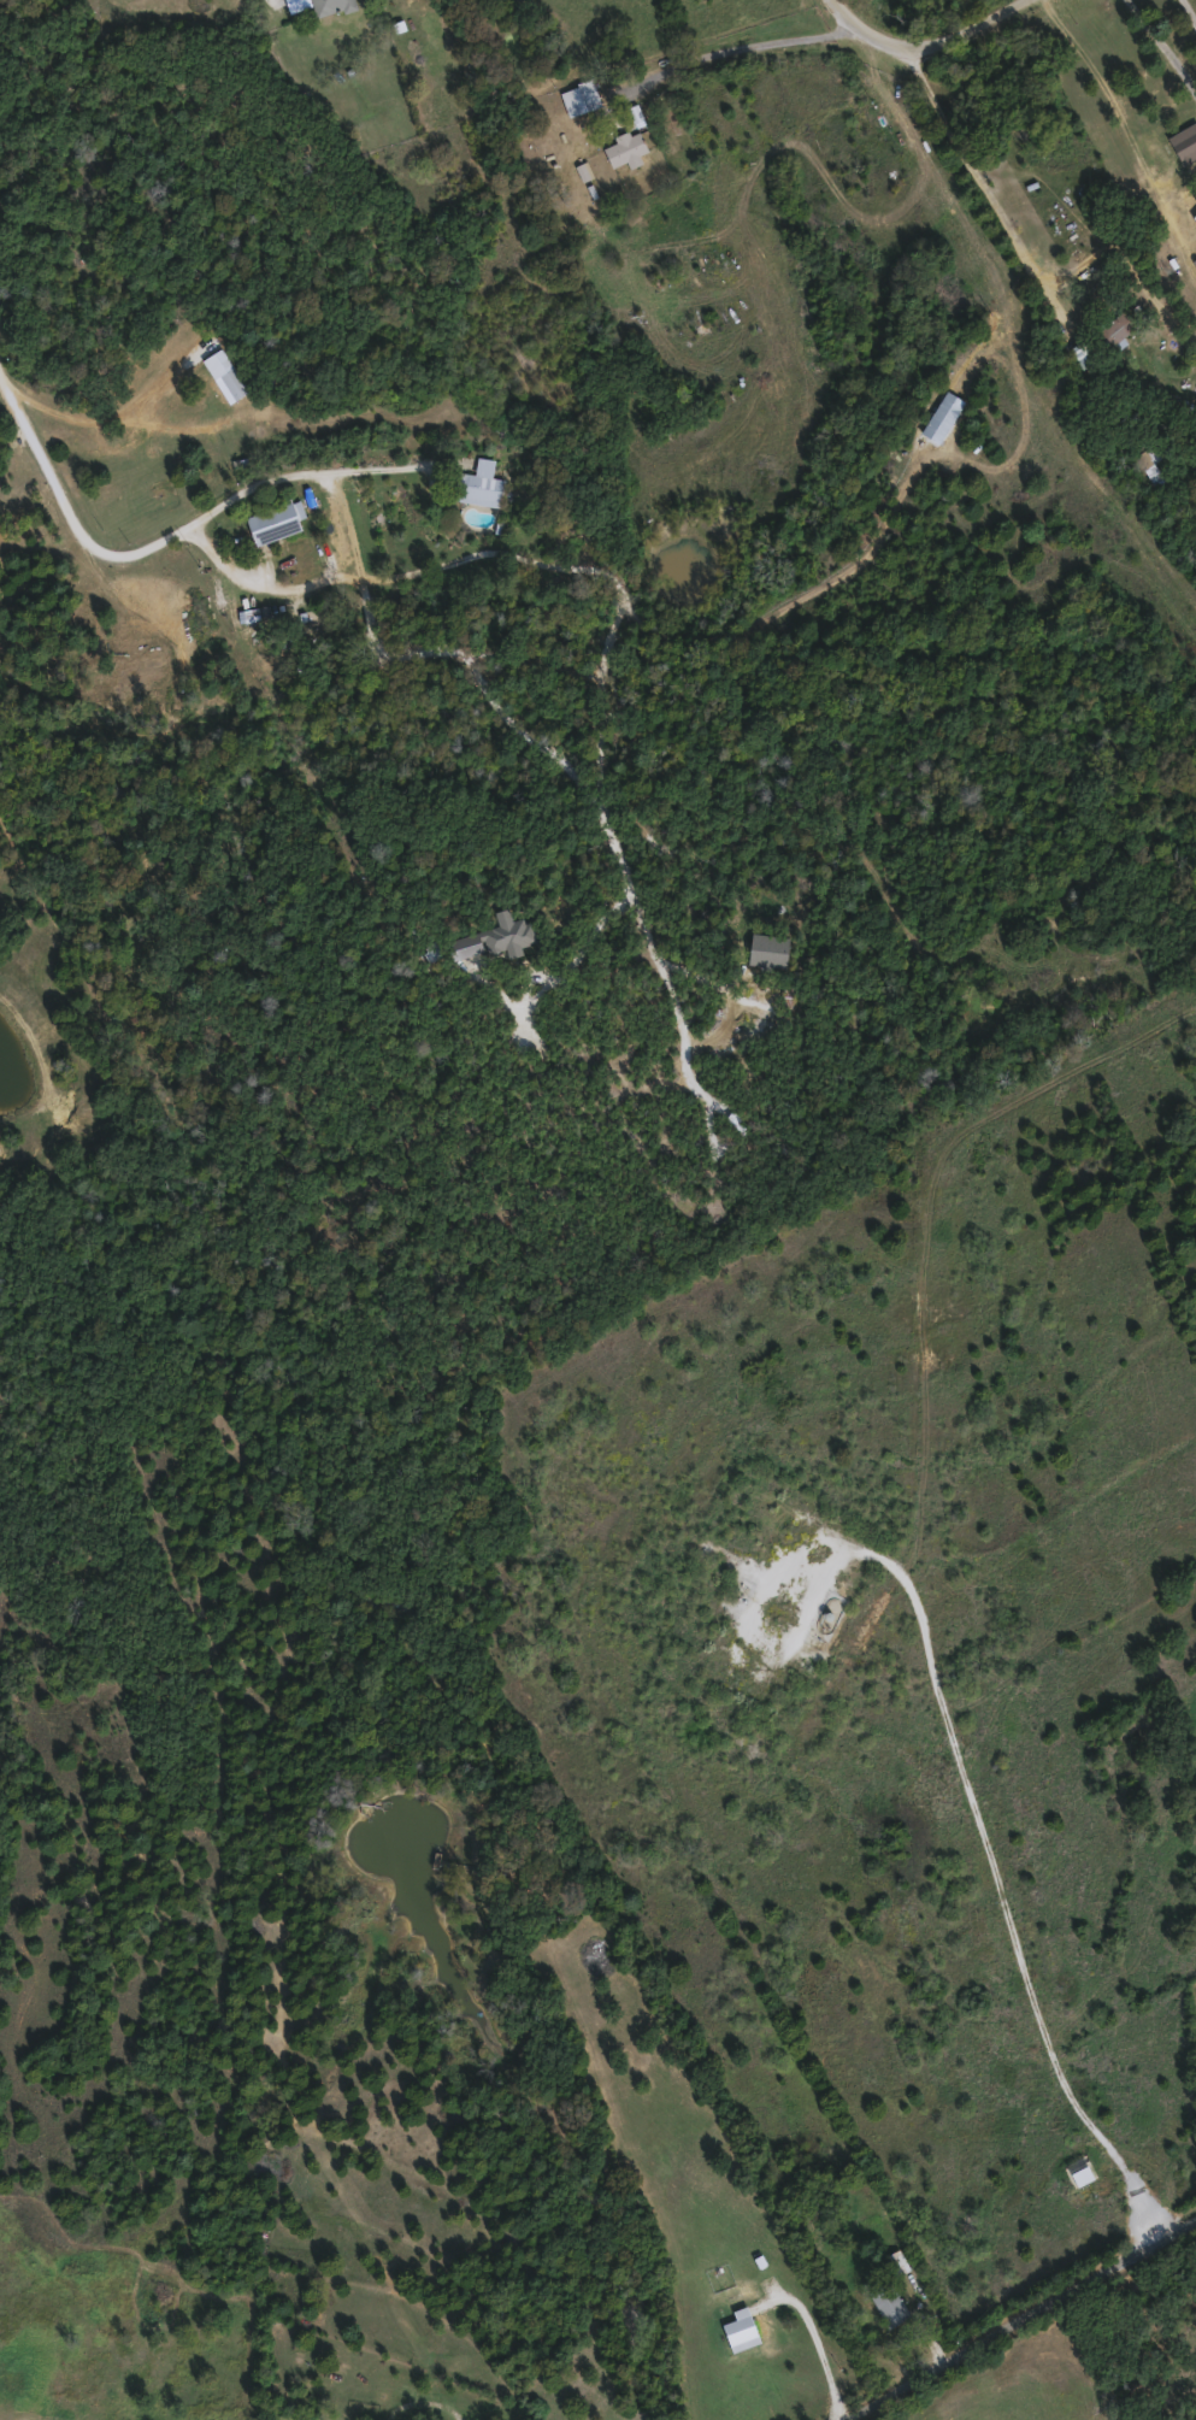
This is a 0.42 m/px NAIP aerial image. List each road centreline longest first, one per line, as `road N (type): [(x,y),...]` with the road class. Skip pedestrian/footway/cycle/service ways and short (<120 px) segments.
road 1 (residential): [(853,2419),(1195,2223)]
road 2 (residential): [(845,0),(889,36),(927,43),(1033,0)]

